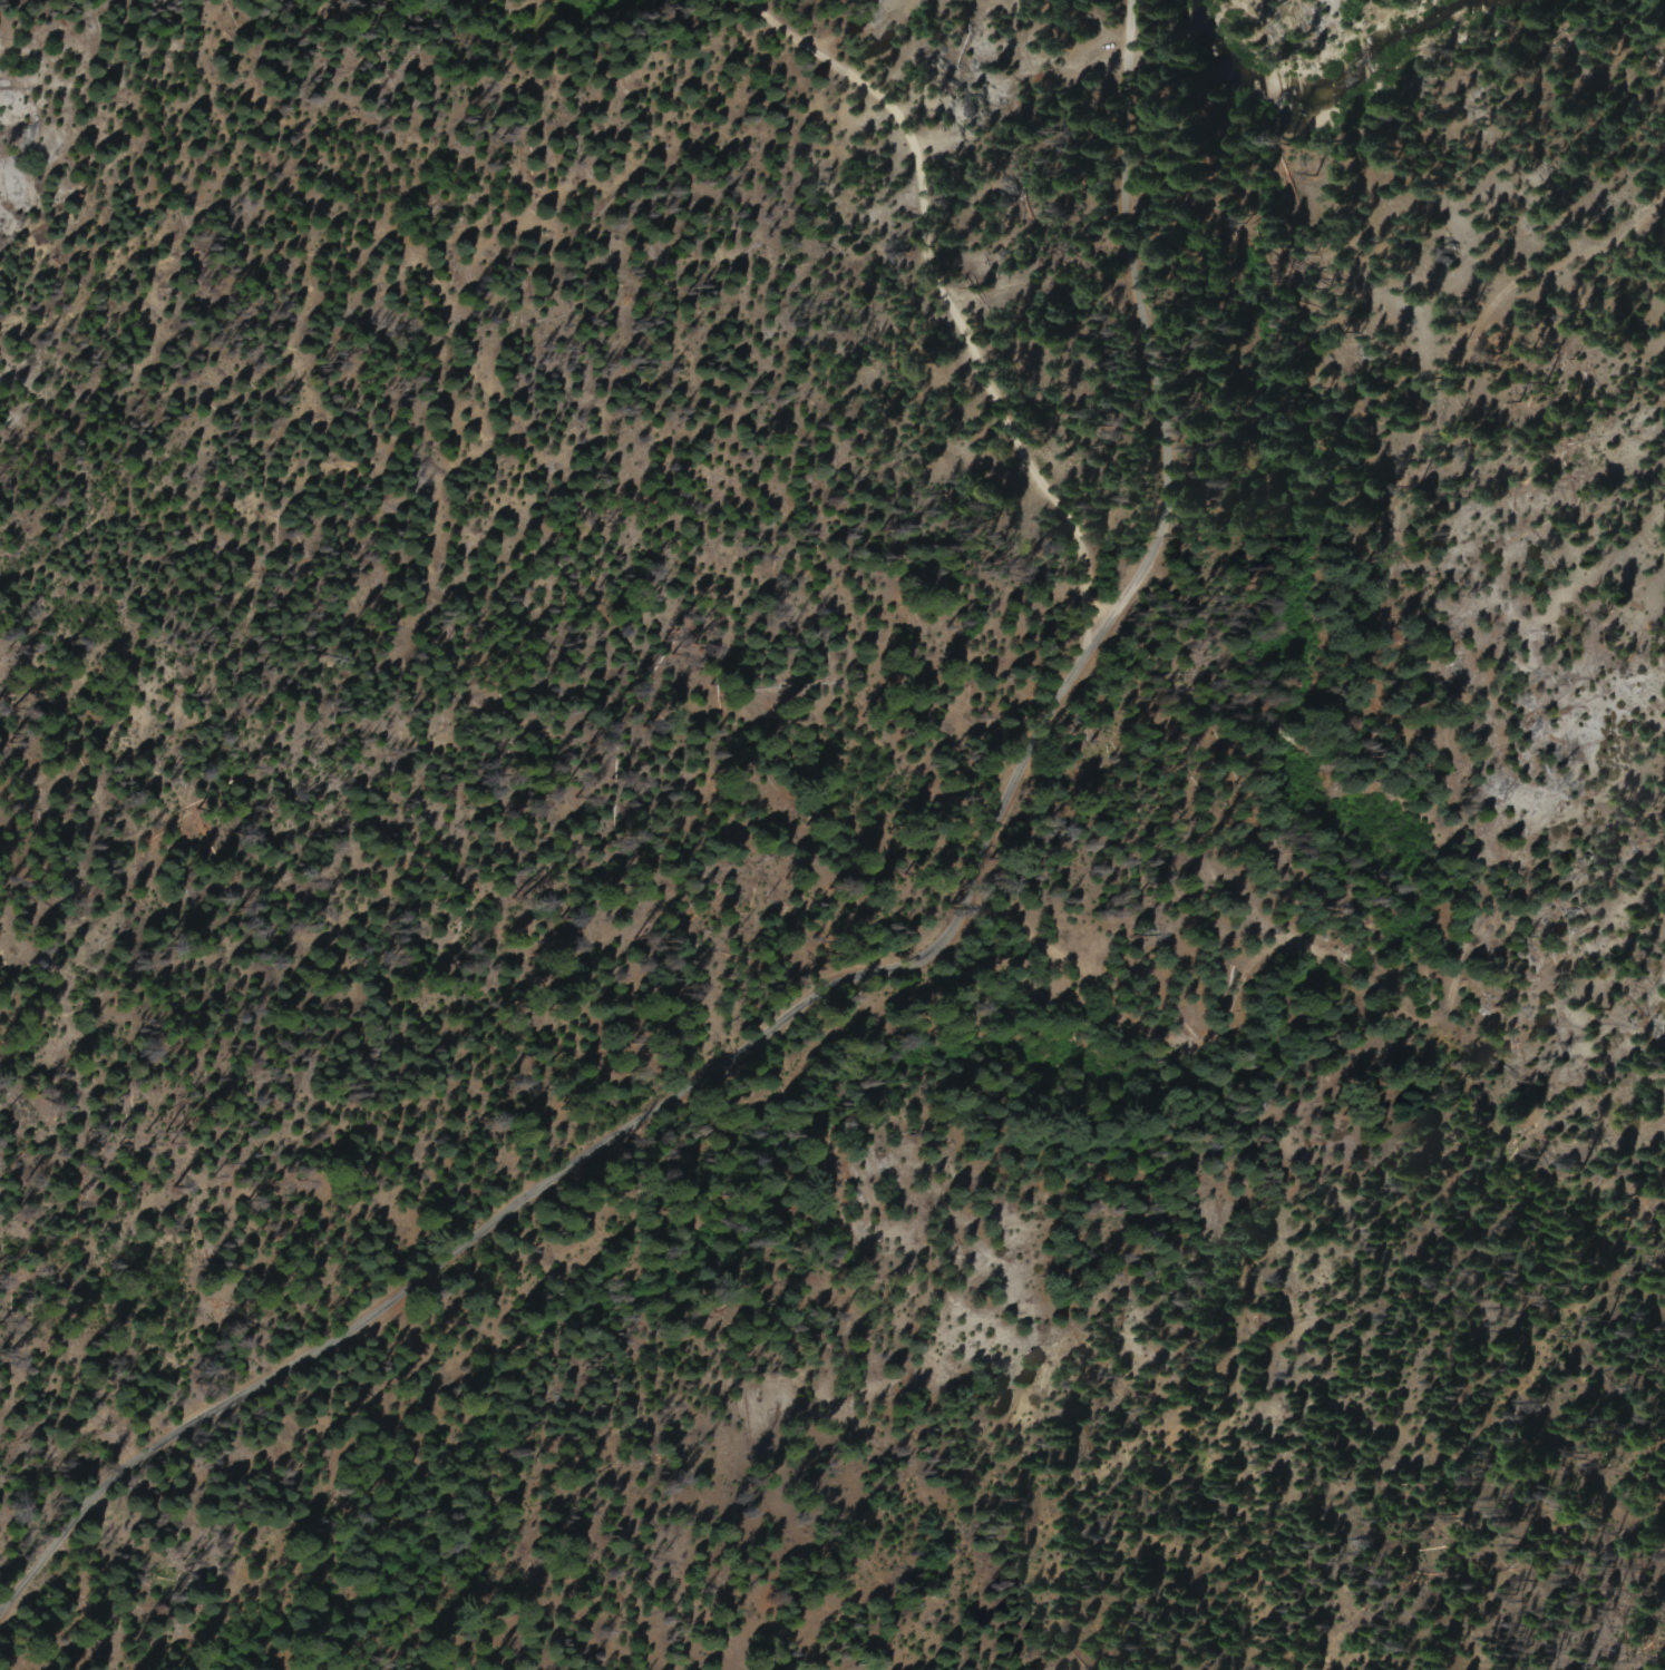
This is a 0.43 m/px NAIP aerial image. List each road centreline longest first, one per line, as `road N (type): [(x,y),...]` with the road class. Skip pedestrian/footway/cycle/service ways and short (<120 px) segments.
road 1 (residential): [(1126,0),(1110,226),(1160,433),(1156,551),(913,959),(811,998),(467,1217),(85,1485),(0,1567)]
road 2 (track): [(1096,643),(1058,510),(963,345),(931,272),(923,178),(909,138),(894,114),(816,55),(766,0)]

